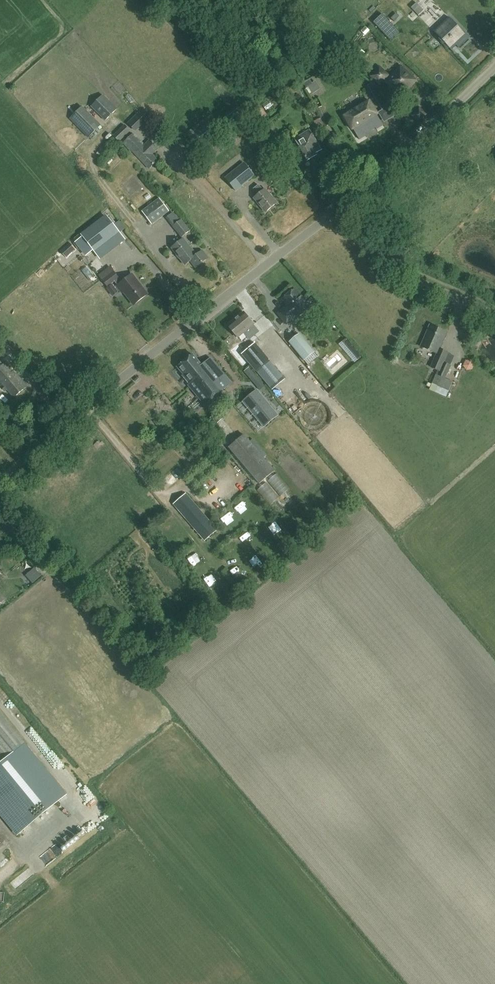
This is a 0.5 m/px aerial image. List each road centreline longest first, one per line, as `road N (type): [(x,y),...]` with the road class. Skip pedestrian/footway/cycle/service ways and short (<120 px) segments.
road 1 (tertiary): [(0,482),(336,211)]
road 2 (tertiary): [(336,211),(494,66)]
road 3 (track): [(90,405),(159,493),(190,484),(207,504),(234,484)]
road 4 (unclassified): [(494,315),(402,272),(336,211)]

